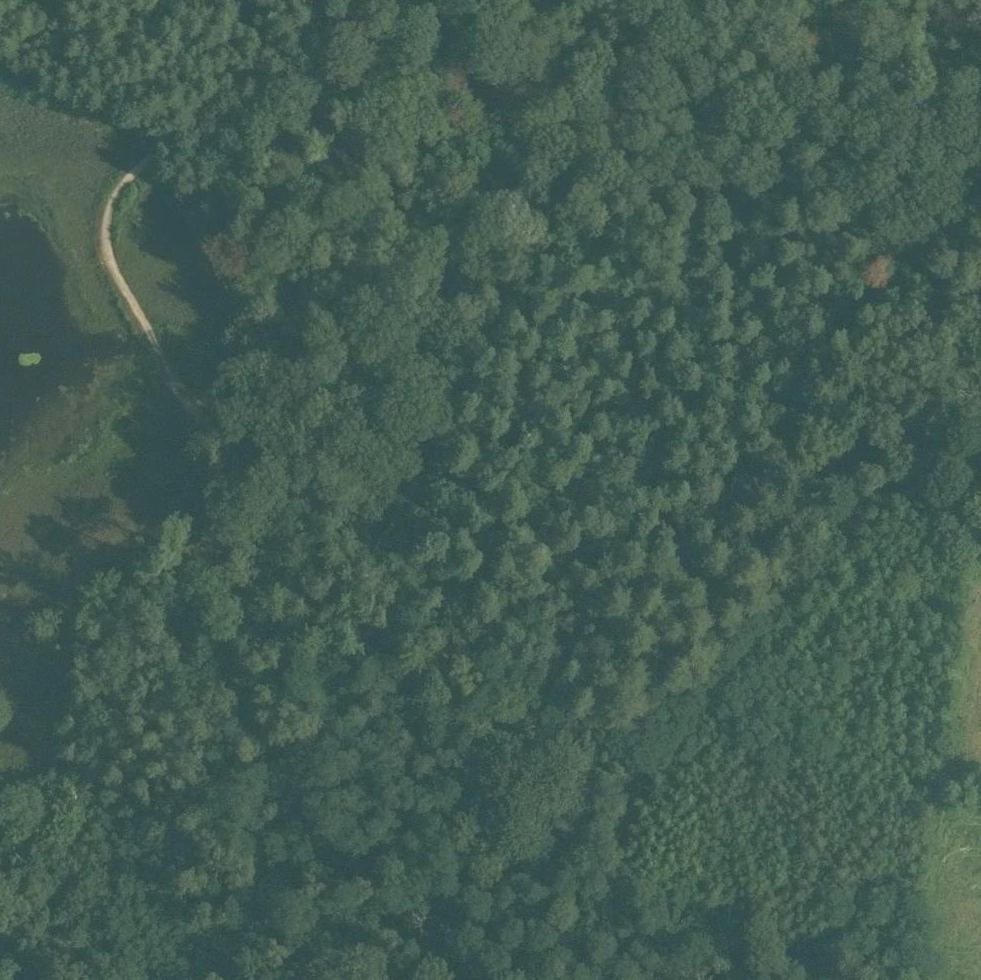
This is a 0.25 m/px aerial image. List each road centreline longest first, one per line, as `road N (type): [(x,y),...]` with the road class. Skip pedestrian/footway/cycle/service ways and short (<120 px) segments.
road 1 (track): [(608,796),(336,537),(275,459),(207,415),(108,261),(115,201),(177,132),(351,0)]
road 2 (track): [(608,796),(891,471),(980,347)]
road 3 (track): [(576,979),(611,862),(608,796)]

